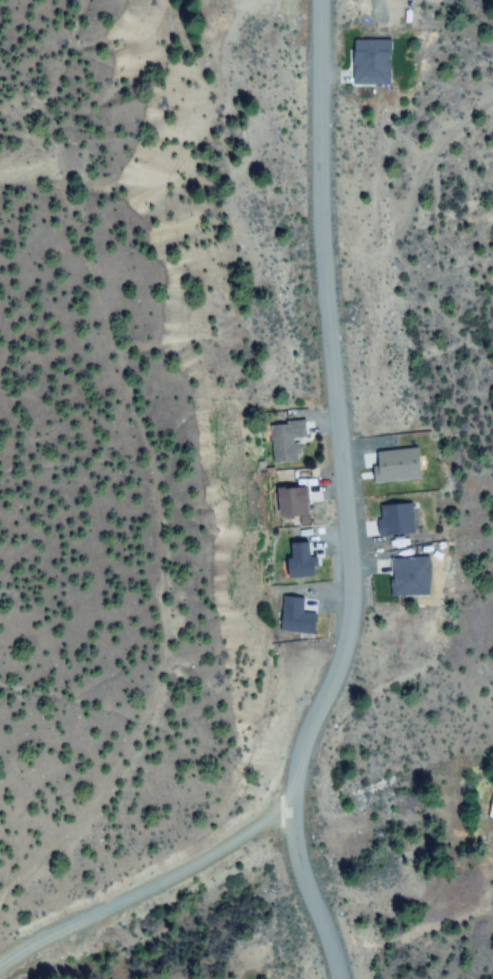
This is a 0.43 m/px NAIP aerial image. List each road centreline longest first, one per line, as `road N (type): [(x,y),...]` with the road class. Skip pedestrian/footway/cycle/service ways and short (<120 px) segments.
road 1 (residential): [(340,978),(293,878),(286,820),(304,740),(352,632),(359,569),(323,240),(320,0)]
road 2 (residential): [(289,806),(0,969)]

